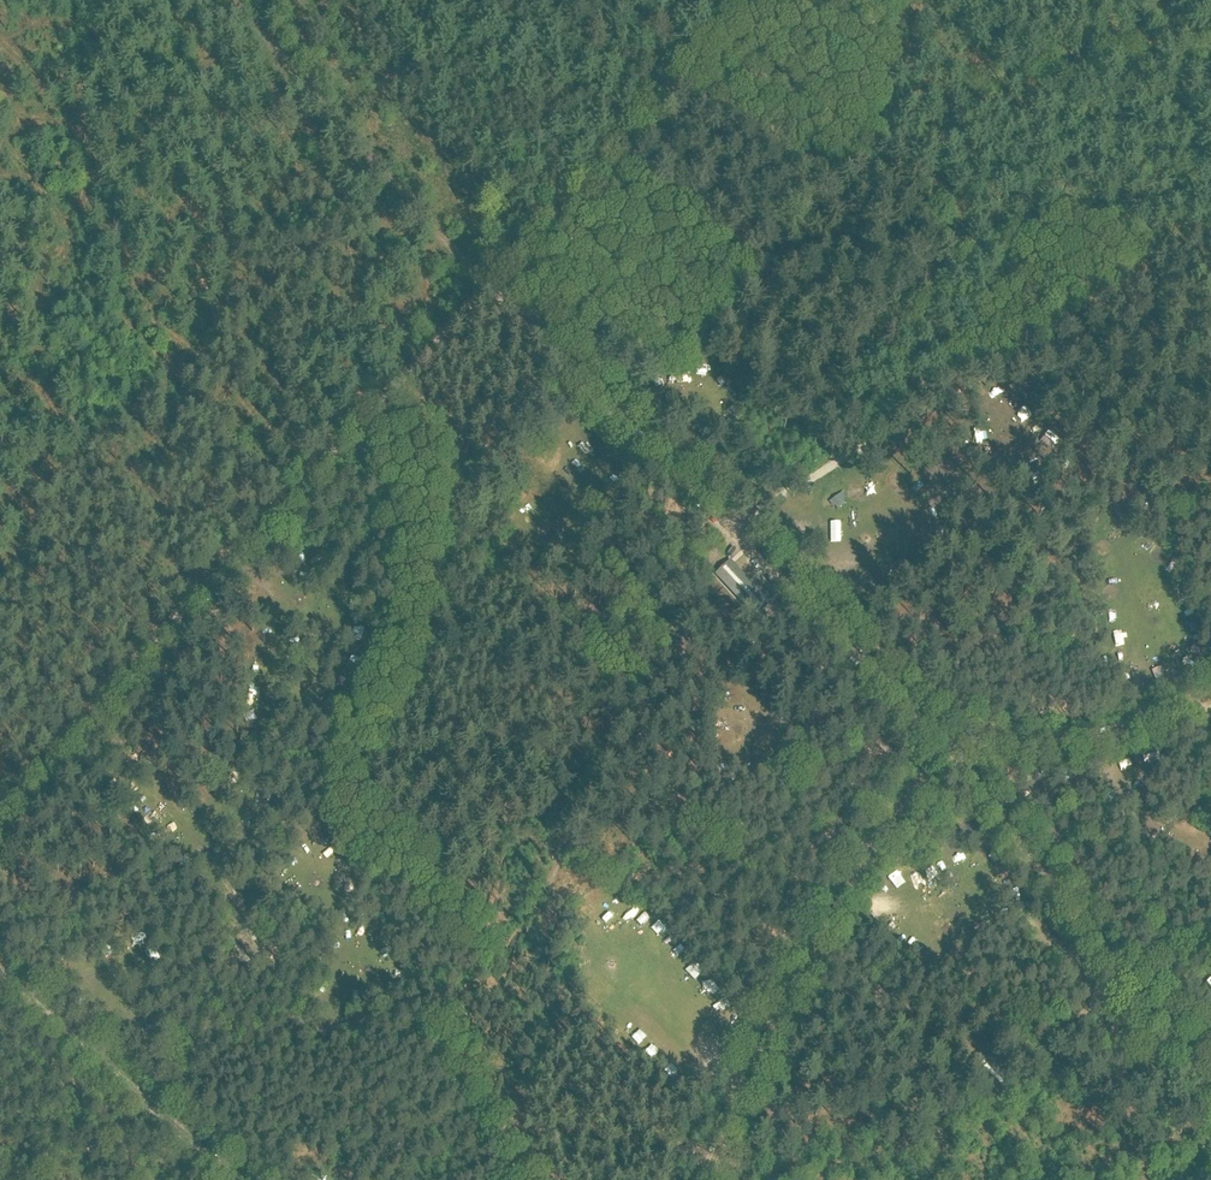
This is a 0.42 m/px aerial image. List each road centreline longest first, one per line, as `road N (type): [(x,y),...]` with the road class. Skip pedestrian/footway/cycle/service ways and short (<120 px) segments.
road 1 (track): [(483,292),(942,761),(1210,1115)]
road 2 (track): [(0,819),(484,283)]
road 3 (track): [(708,1179),(758,1065),(936,755)]
road 4 (track): [(484,283),(735,0)]
road 5 (track): [(484,283),(235,0)]
road 6 (track): [(224,1179),(0,974)]
road 7 (track): [(1210,705),(1146,729),(942,761)]

